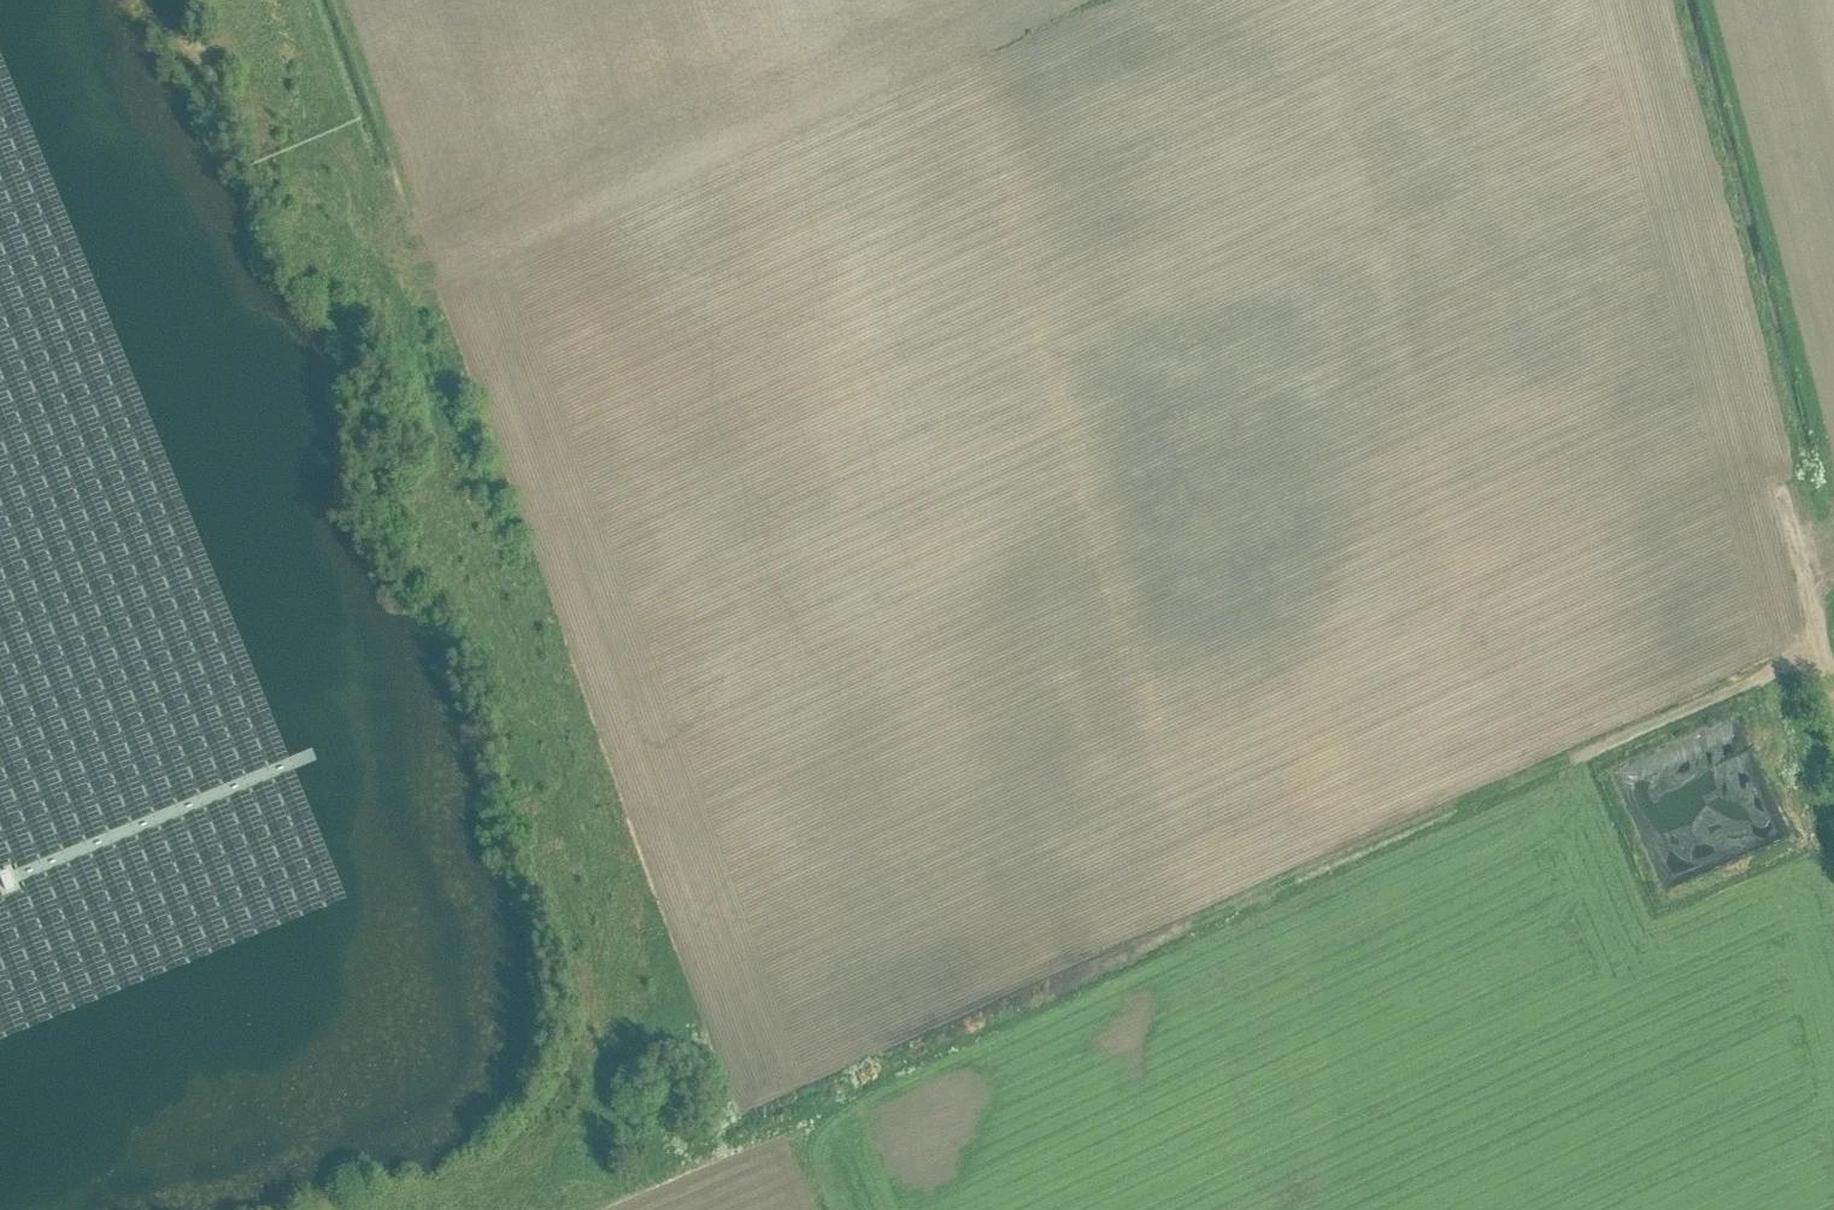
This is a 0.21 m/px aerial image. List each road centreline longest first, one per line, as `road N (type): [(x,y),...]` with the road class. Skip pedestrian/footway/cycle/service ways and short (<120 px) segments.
road 1 (unclassified): [(1833,689),(1780,486)]

